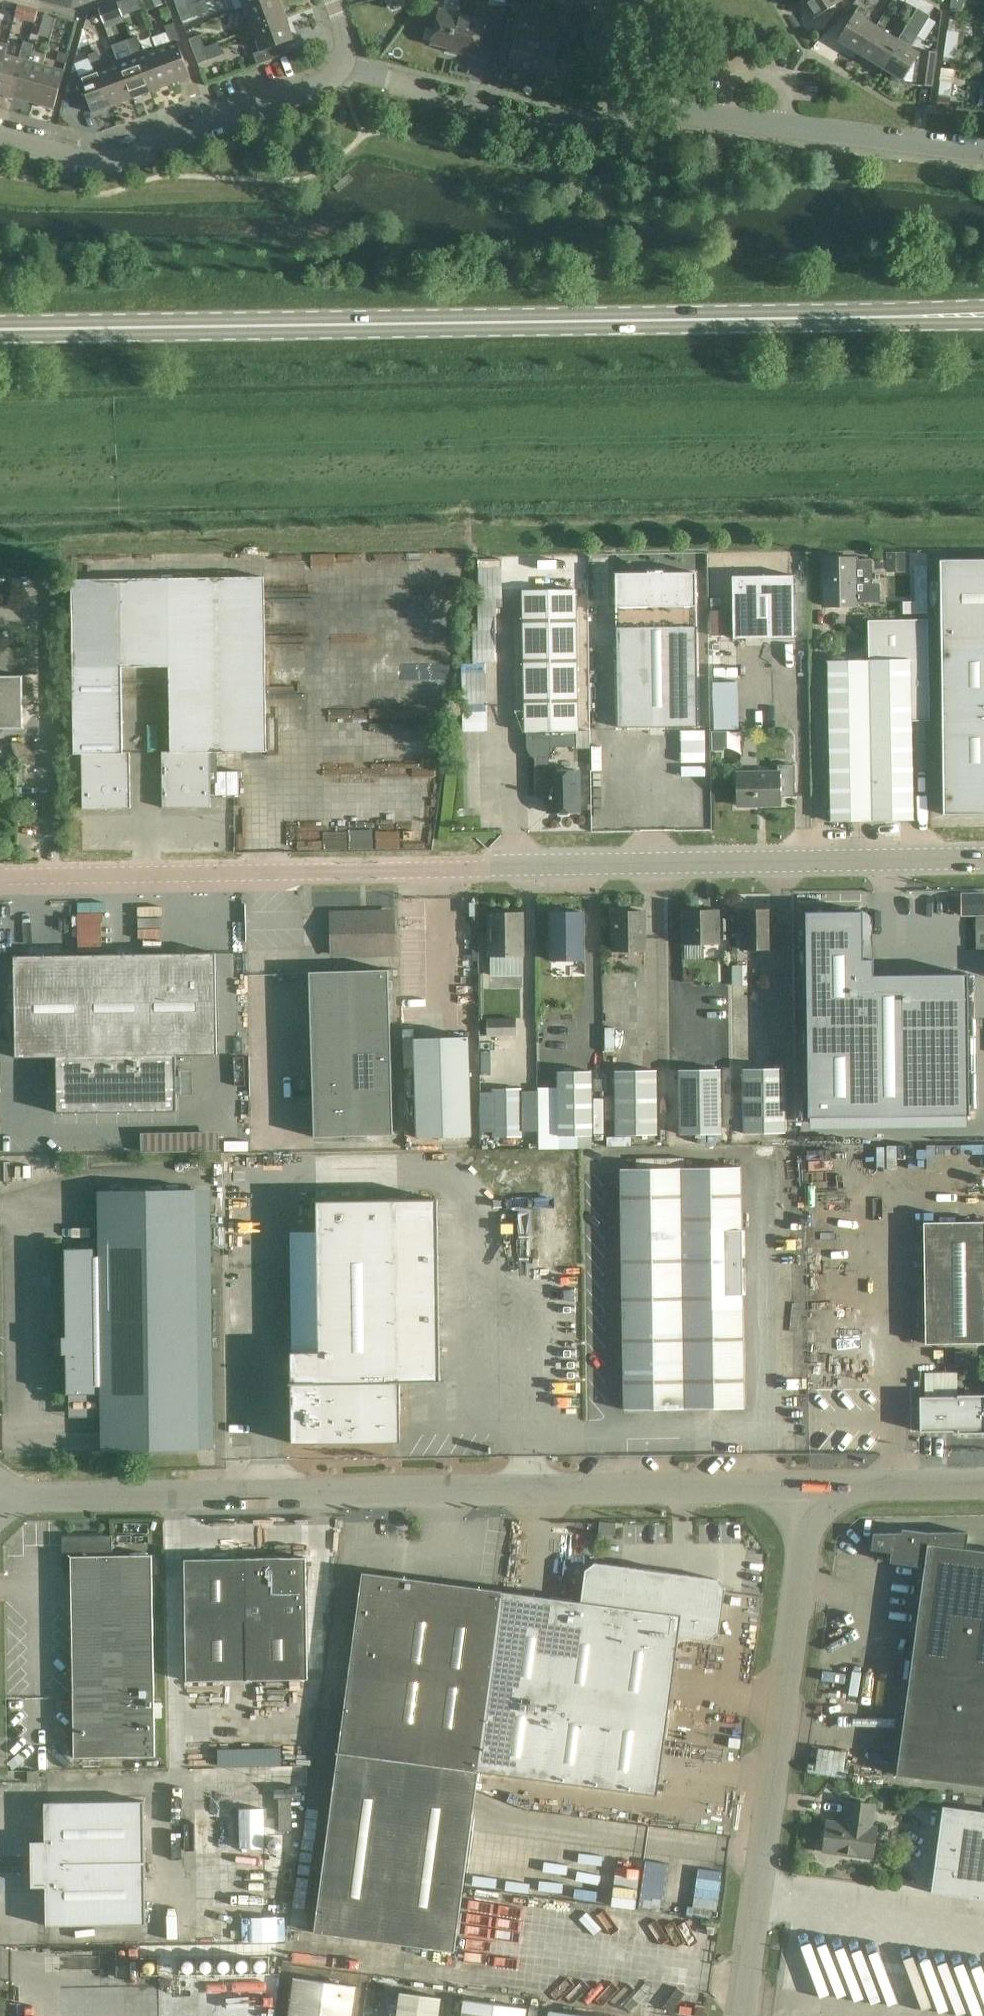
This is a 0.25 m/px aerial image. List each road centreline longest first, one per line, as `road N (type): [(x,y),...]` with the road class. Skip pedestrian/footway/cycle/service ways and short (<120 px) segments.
road 1 (unclassified): [(0,881),(983,861)]
road 2 (secondary): [(983,316),(0,332)]
road 3 (unclassified): [(0,1504),(810,1492)]
road 4 (residential): [(983,152),(631,107),(575,132),(340,68)]
road 5 (unclassified): [(743,2015),(810,1492)]
road 6 (residential): [(340,68),(316,89),(129,159),(76,161),(0,139)]
road 7 (unclassified): [(810,1492),(983,1487)]

